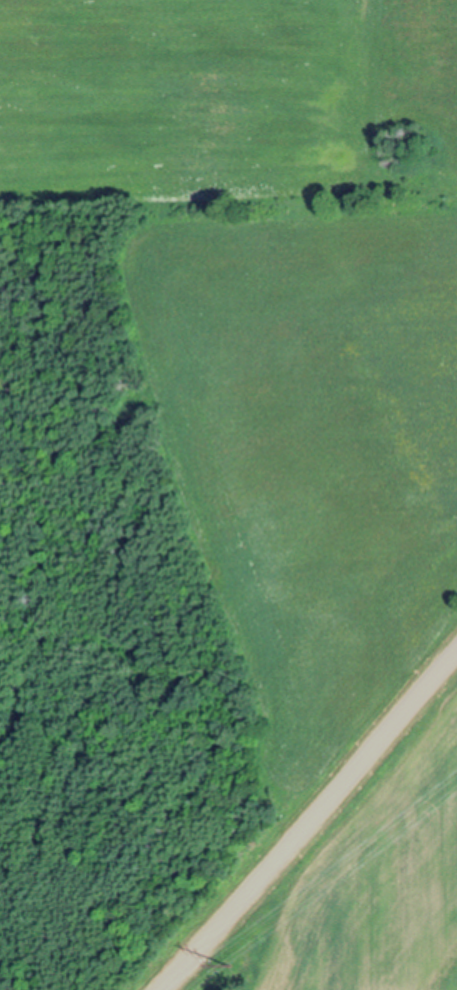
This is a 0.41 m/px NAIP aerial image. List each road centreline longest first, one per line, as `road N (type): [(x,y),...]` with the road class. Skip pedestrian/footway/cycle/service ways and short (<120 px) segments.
road 1 (residential): [(456,653),(160,989)]

